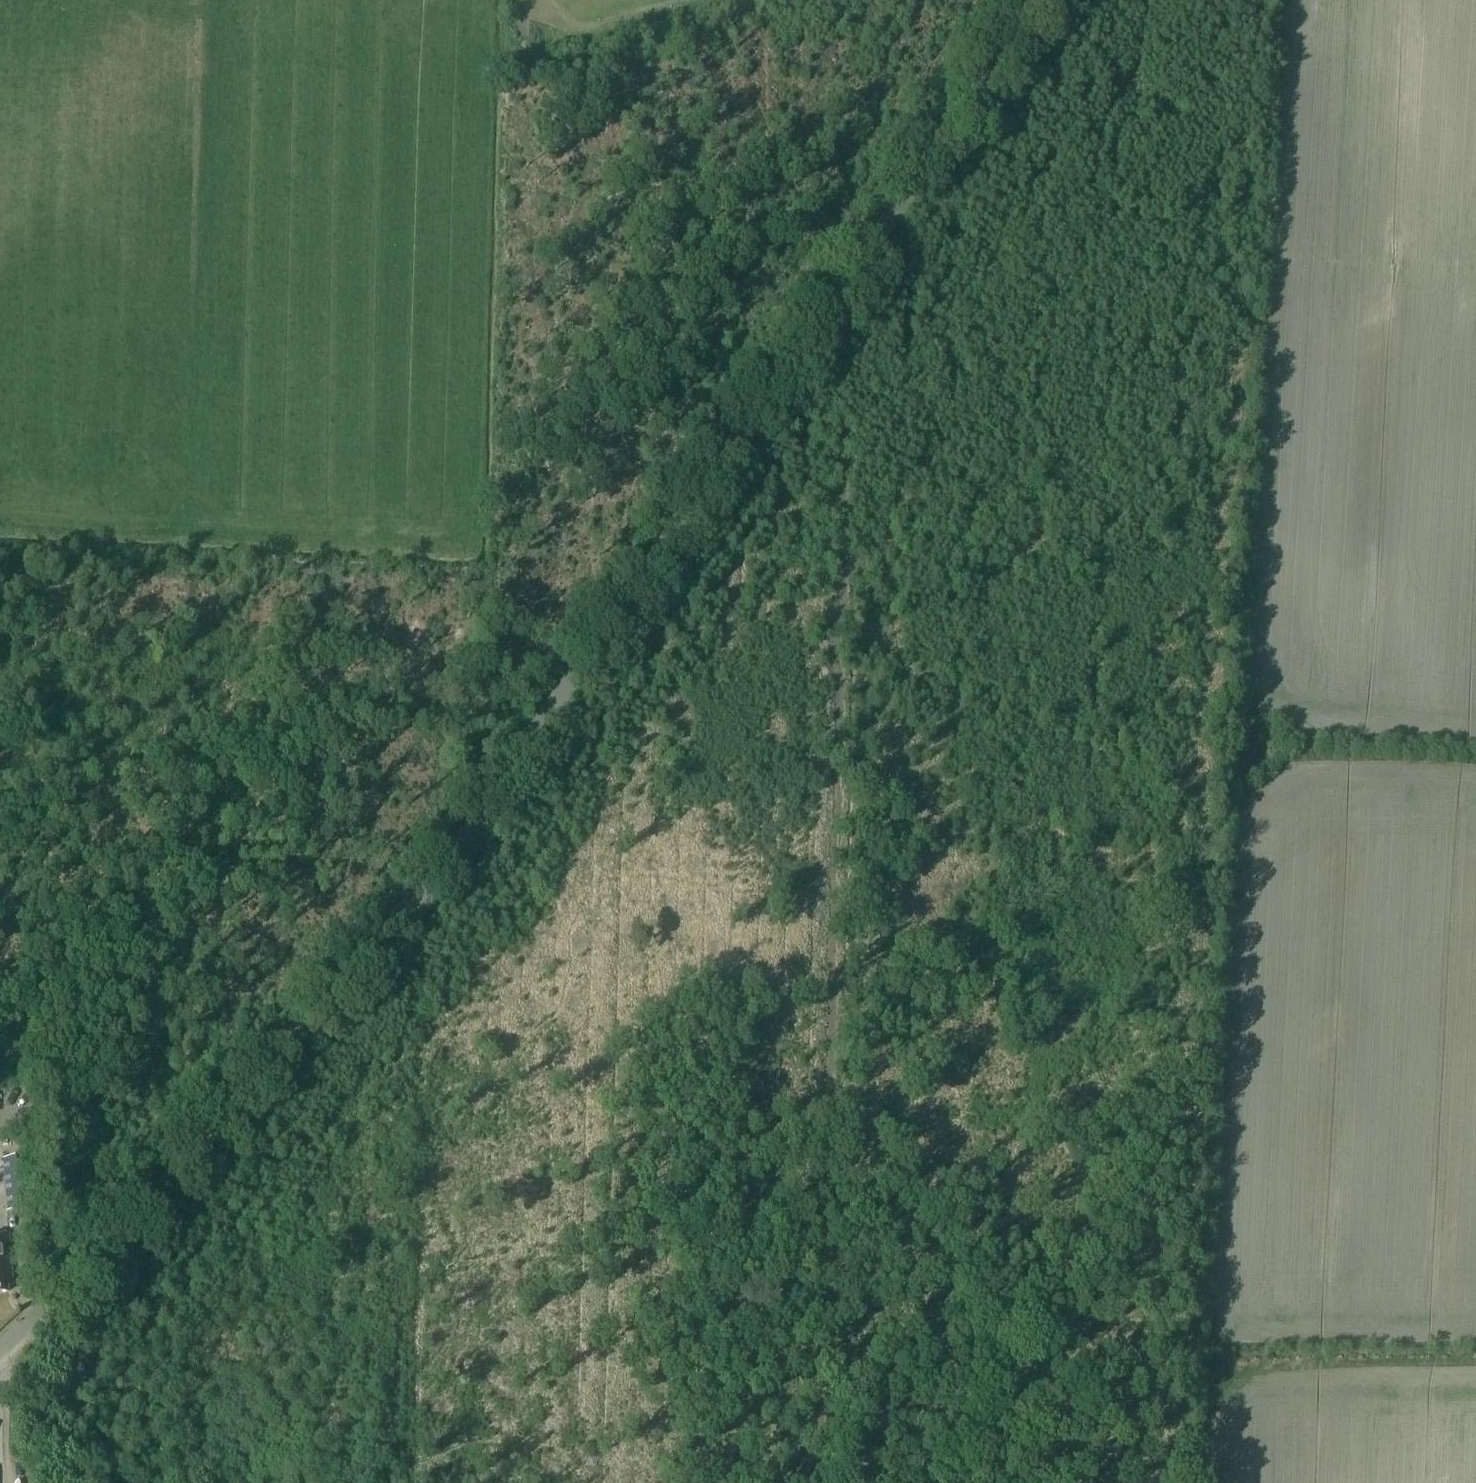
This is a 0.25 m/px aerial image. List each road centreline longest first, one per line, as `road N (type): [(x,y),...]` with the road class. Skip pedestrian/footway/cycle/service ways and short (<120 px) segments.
road 1 (unclassified): [(0,1345),(195,1144),(666,563),(1042,0)]
road 2 (track): [(8,1482),(10,1337)]

